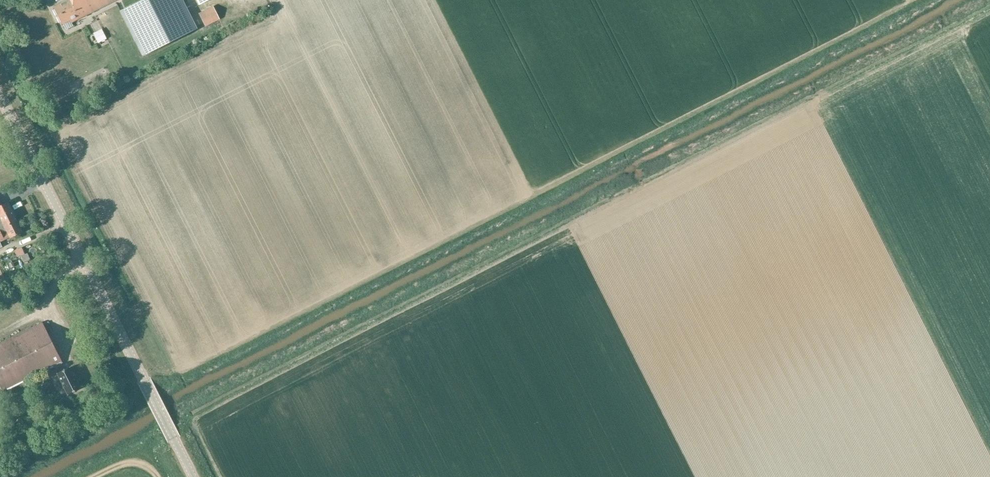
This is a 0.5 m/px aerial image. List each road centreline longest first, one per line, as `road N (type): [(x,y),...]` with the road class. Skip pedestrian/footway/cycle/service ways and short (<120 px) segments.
road 1 (tertiary): [(192,476),(0,99)]

